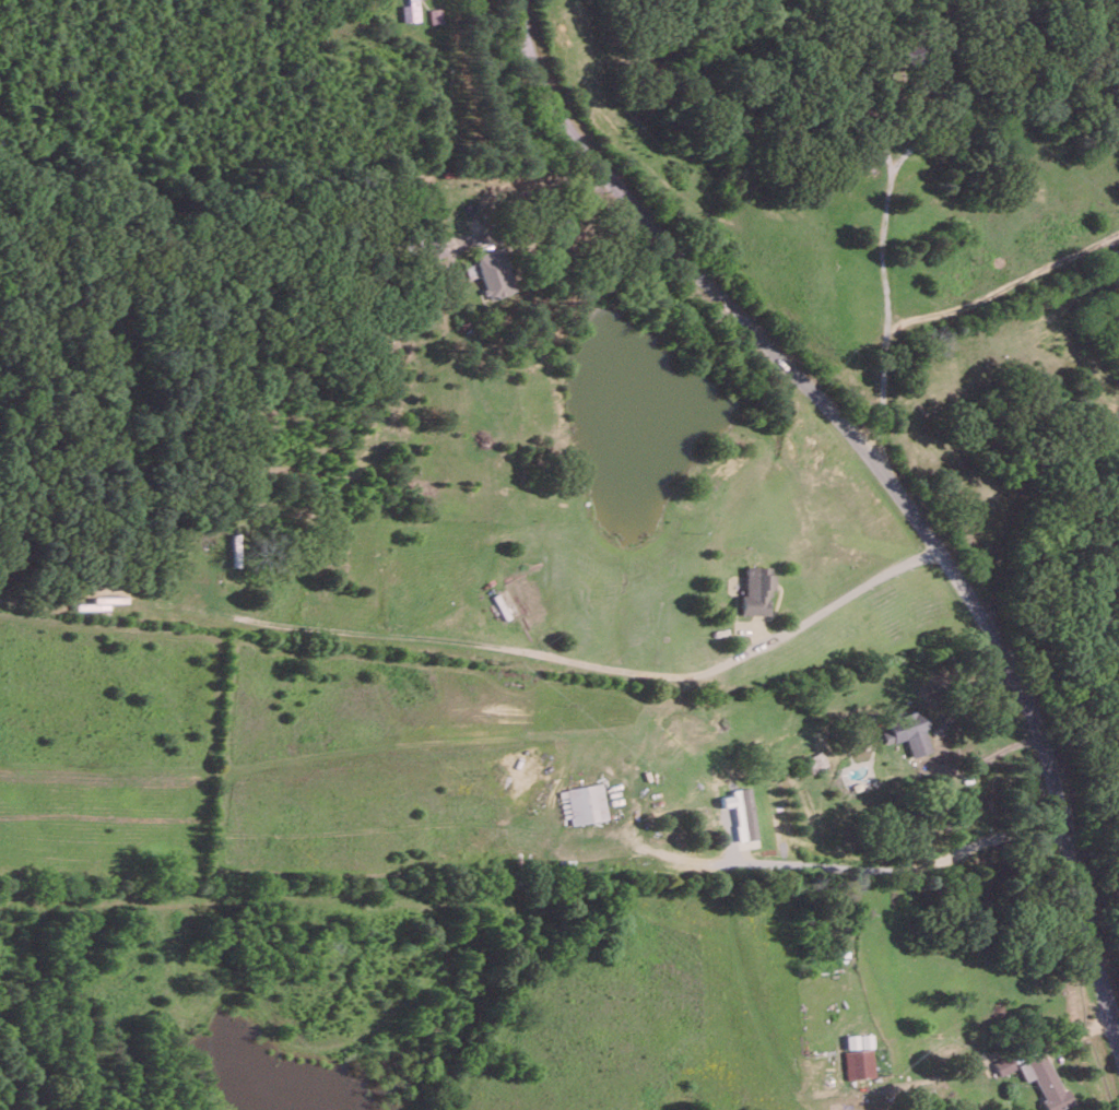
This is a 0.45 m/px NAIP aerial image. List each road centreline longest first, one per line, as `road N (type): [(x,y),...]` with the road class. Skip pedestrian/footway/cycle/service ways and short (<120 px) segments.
road 1 (residential): [(1118,988),(1062,759),(971,582),(852,417),(586,117),(532,0)]

